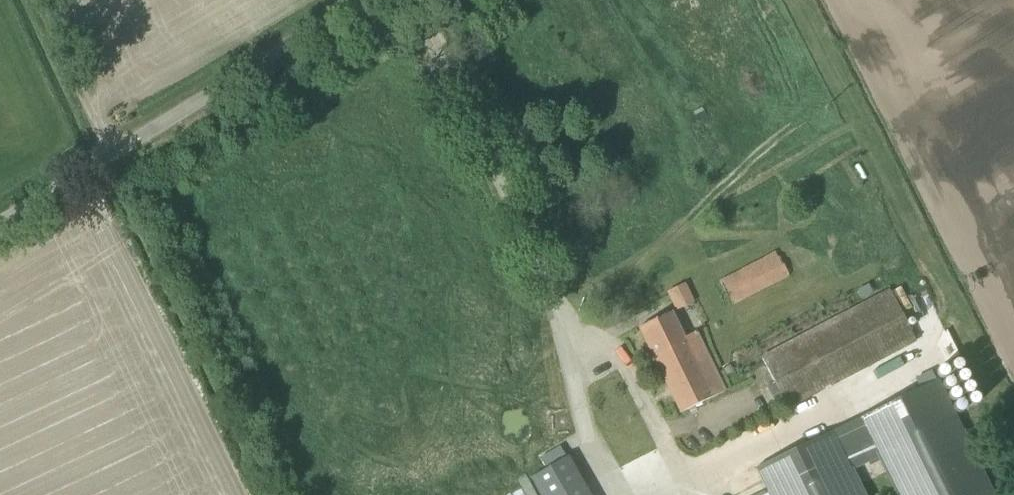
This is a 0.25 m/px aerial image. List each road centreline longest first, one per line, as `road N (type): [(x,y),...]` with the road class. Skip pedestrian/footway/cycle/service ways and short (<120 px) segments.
road 1 (unclassified): [(0,214),(349,0)]
road 2 (track): [(37,0),(110,147)]

